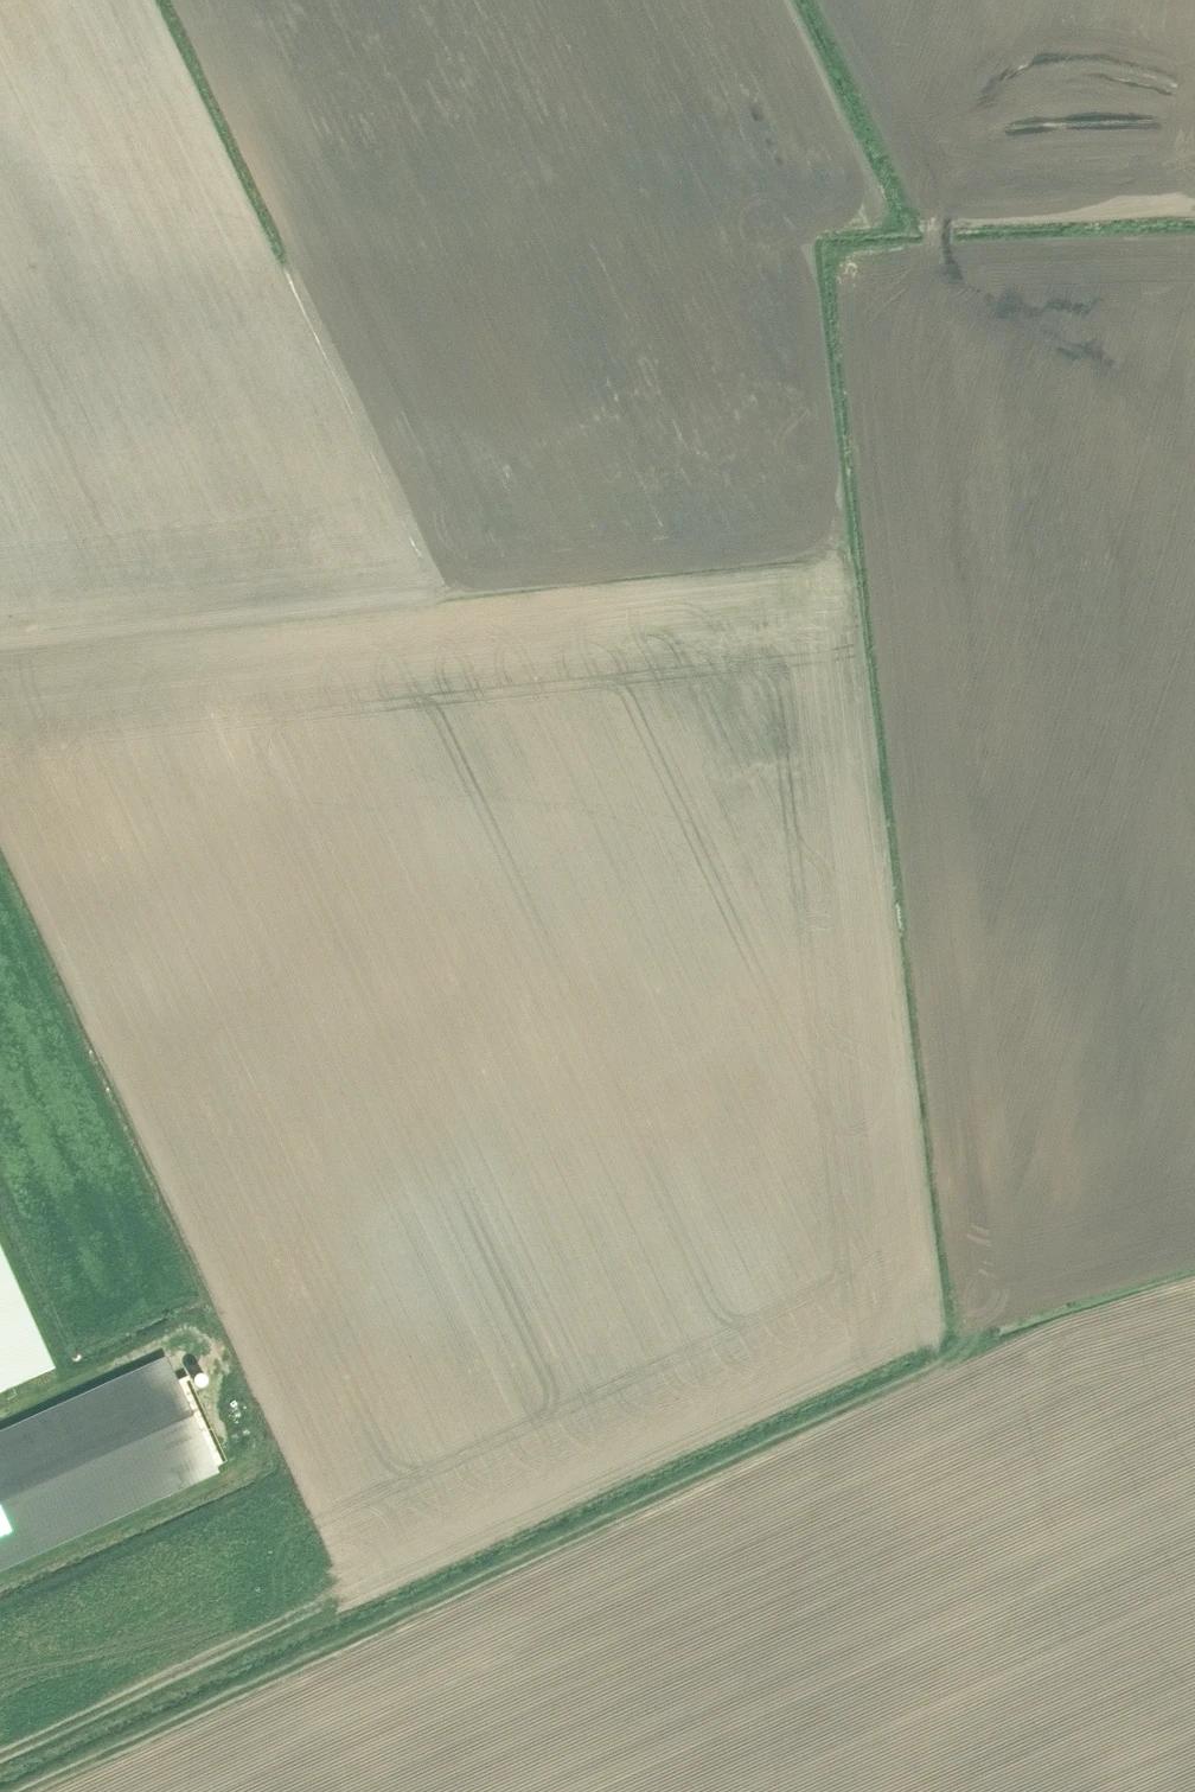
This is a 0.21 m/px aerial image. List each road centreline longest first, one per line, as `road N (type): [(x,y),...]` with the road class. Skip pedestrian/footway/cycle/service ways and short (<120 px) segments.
road 1 (track): [(5,1791),(955,1353)]

